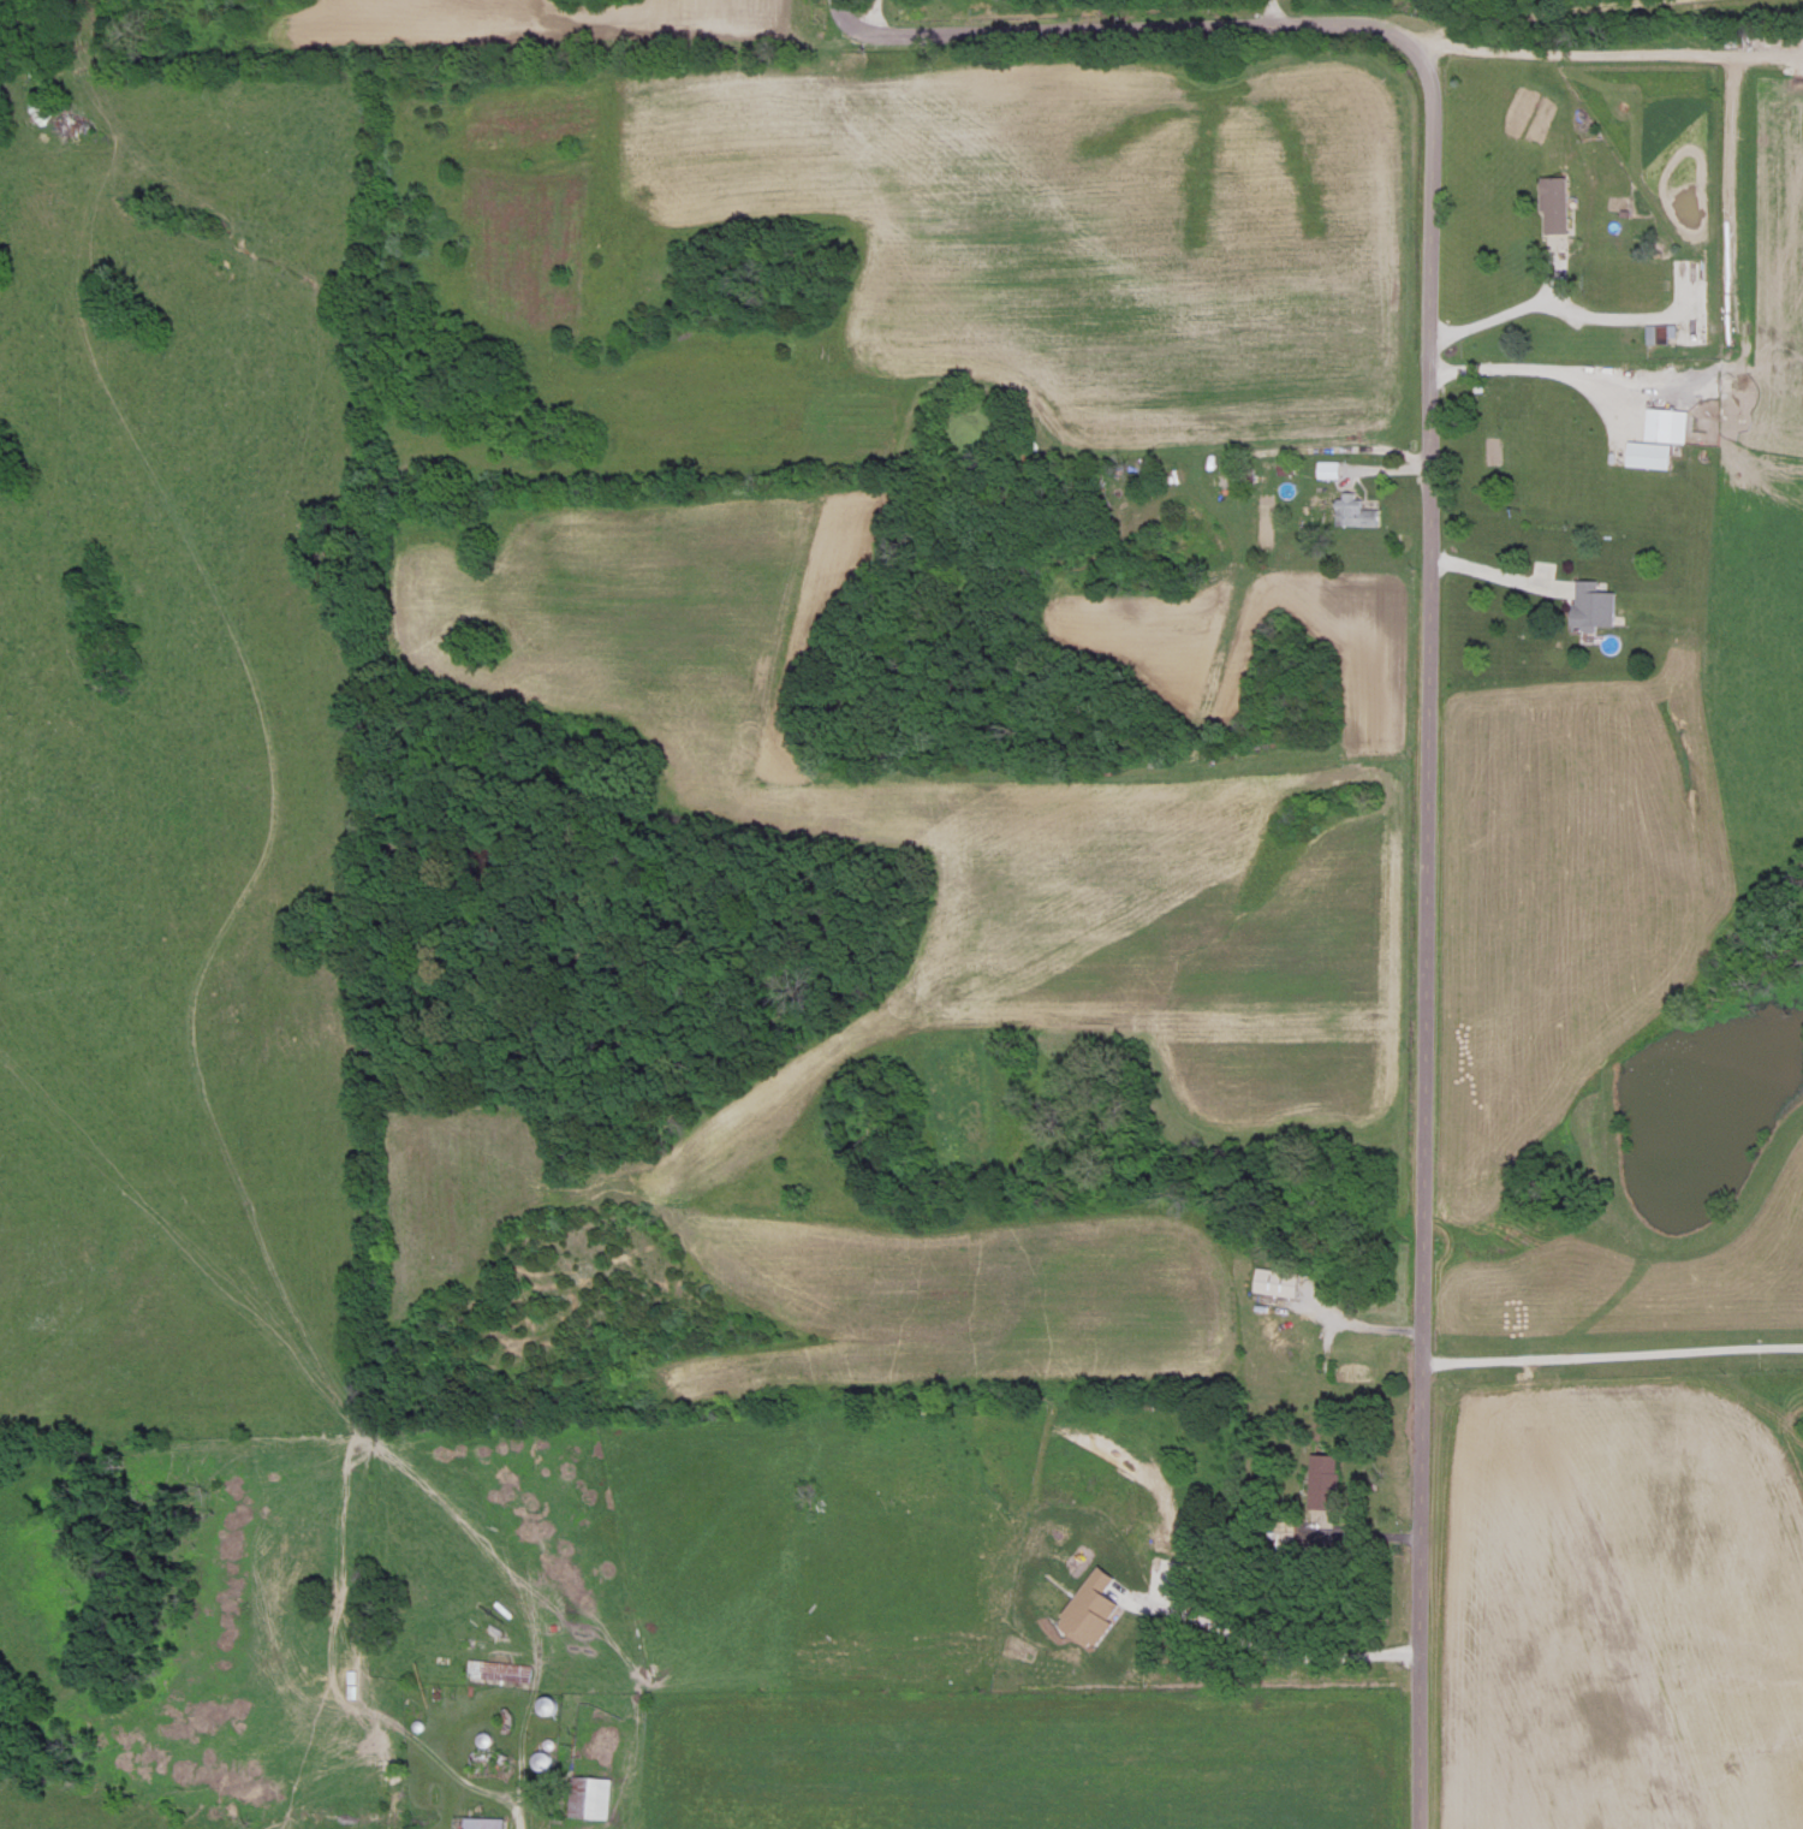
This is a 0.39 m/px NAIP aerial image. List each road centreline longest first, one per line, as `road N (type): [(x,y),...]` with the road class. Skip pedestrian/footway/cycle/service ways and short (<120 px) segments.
road 1 (residential): [(1413,1828),(1430,73),(1420,46),(1387,29),(1346,23),(1030,28),(926,37),(875,34),(837,19),(834,0)]

